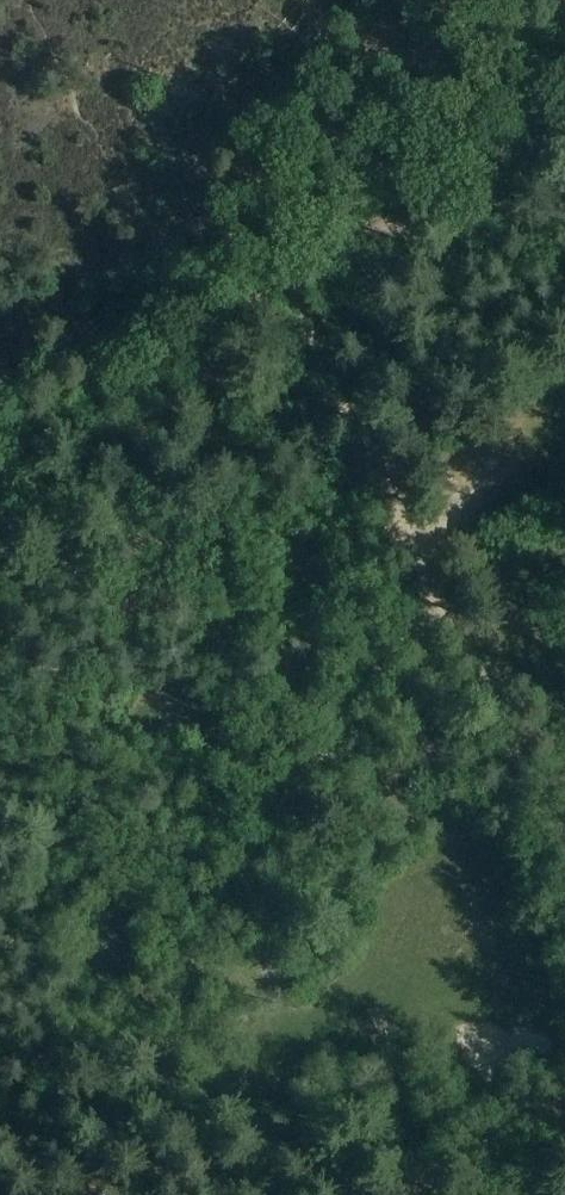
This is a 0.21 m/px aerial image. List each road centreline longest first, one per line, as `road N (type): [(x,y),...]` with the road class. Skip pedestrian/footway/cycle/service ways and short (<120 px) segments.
road 1 (track): [(564,120),(296,281),(437,604),(564,848)]
road 2 (track): [(229,1194),(180,1100),(177,1006),(198,945),(359,702)]
road 3 (track): [(0,464),(296,281)]
road 4 (track): [(564,1095),(380,1194)]
road 5 (track): [(359,702),(437,604)]

